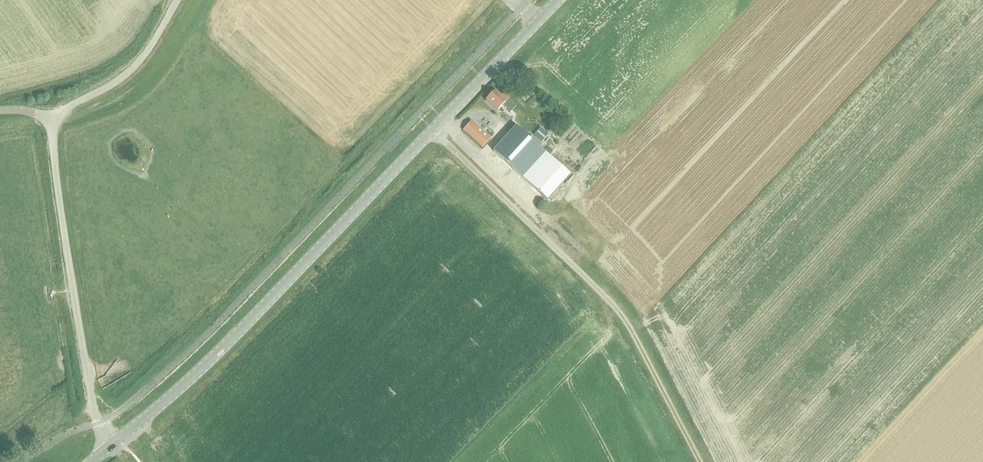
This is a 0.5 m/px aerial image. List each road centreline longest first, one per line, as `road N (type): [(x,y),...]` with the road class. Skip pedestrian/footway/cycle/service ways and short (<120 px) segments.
road 1 (secondary): [(112,443),(256,315),(559,0)]
road 2 (track): [(701,461),(626,321),(452,149)]
road 3 (unclassified): [(112,443),(97,425),(52,119)]
road 4 (unclassified): [(52,119),(139,61),(177,0)]

